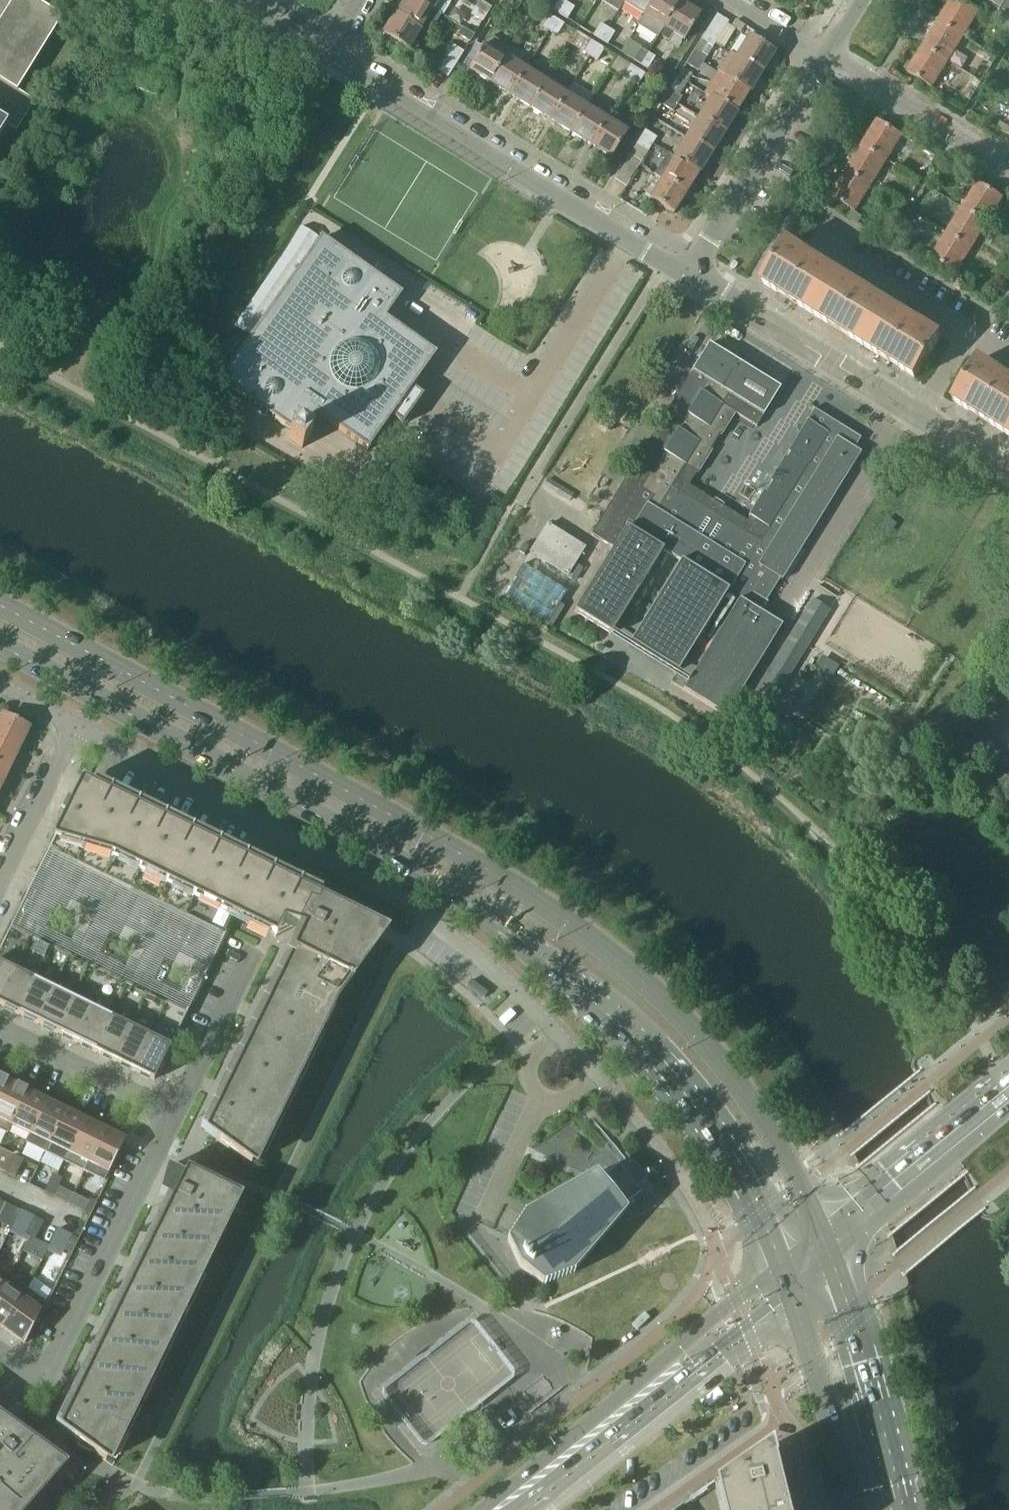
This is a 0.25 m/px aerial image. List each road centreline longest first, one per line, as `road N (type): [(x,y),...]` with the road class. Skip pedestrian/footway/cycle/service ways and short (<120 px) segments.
road 1 (primary): [(826,1236),(782,1139),(726,1055),(597,935),(425,829),(0,600)]
road 2 (primary): [(0,645),(419,871),(535,951),(688,1096),(747,1187),(787,1279)]
road 3 (unclassified): [(74,725),(421,912),(507,978),(560,1033)]
road 4 (unclassified): [(689,273),(329,54)]
road 5 (tertiary): [(493,1509),(787,1279)]
road 6 (residential): [(41,1376),(174,1119)]
road 7 (primary): [(905,1509),(826,1236)]
road 8 (unclassified): [(920,415),(689,273)]
road 9 (residential): [(689,273),(825,53)]
road 10 (residential): [(649,1509),(787,1420),(817,1509)]
road 11 (primary): [(787,1279),(857,1509)]
road 12 (tertiary): [(826,1236),(1008,1086)]
road 13 (residential): [(1008,166),(825,53)]
road 14 (residential): [(0,1028),(174,1119)]
road 15 (residential): [(174,1119),(257,957)]
road 16 (residential): [(0,883),(74,725)]

